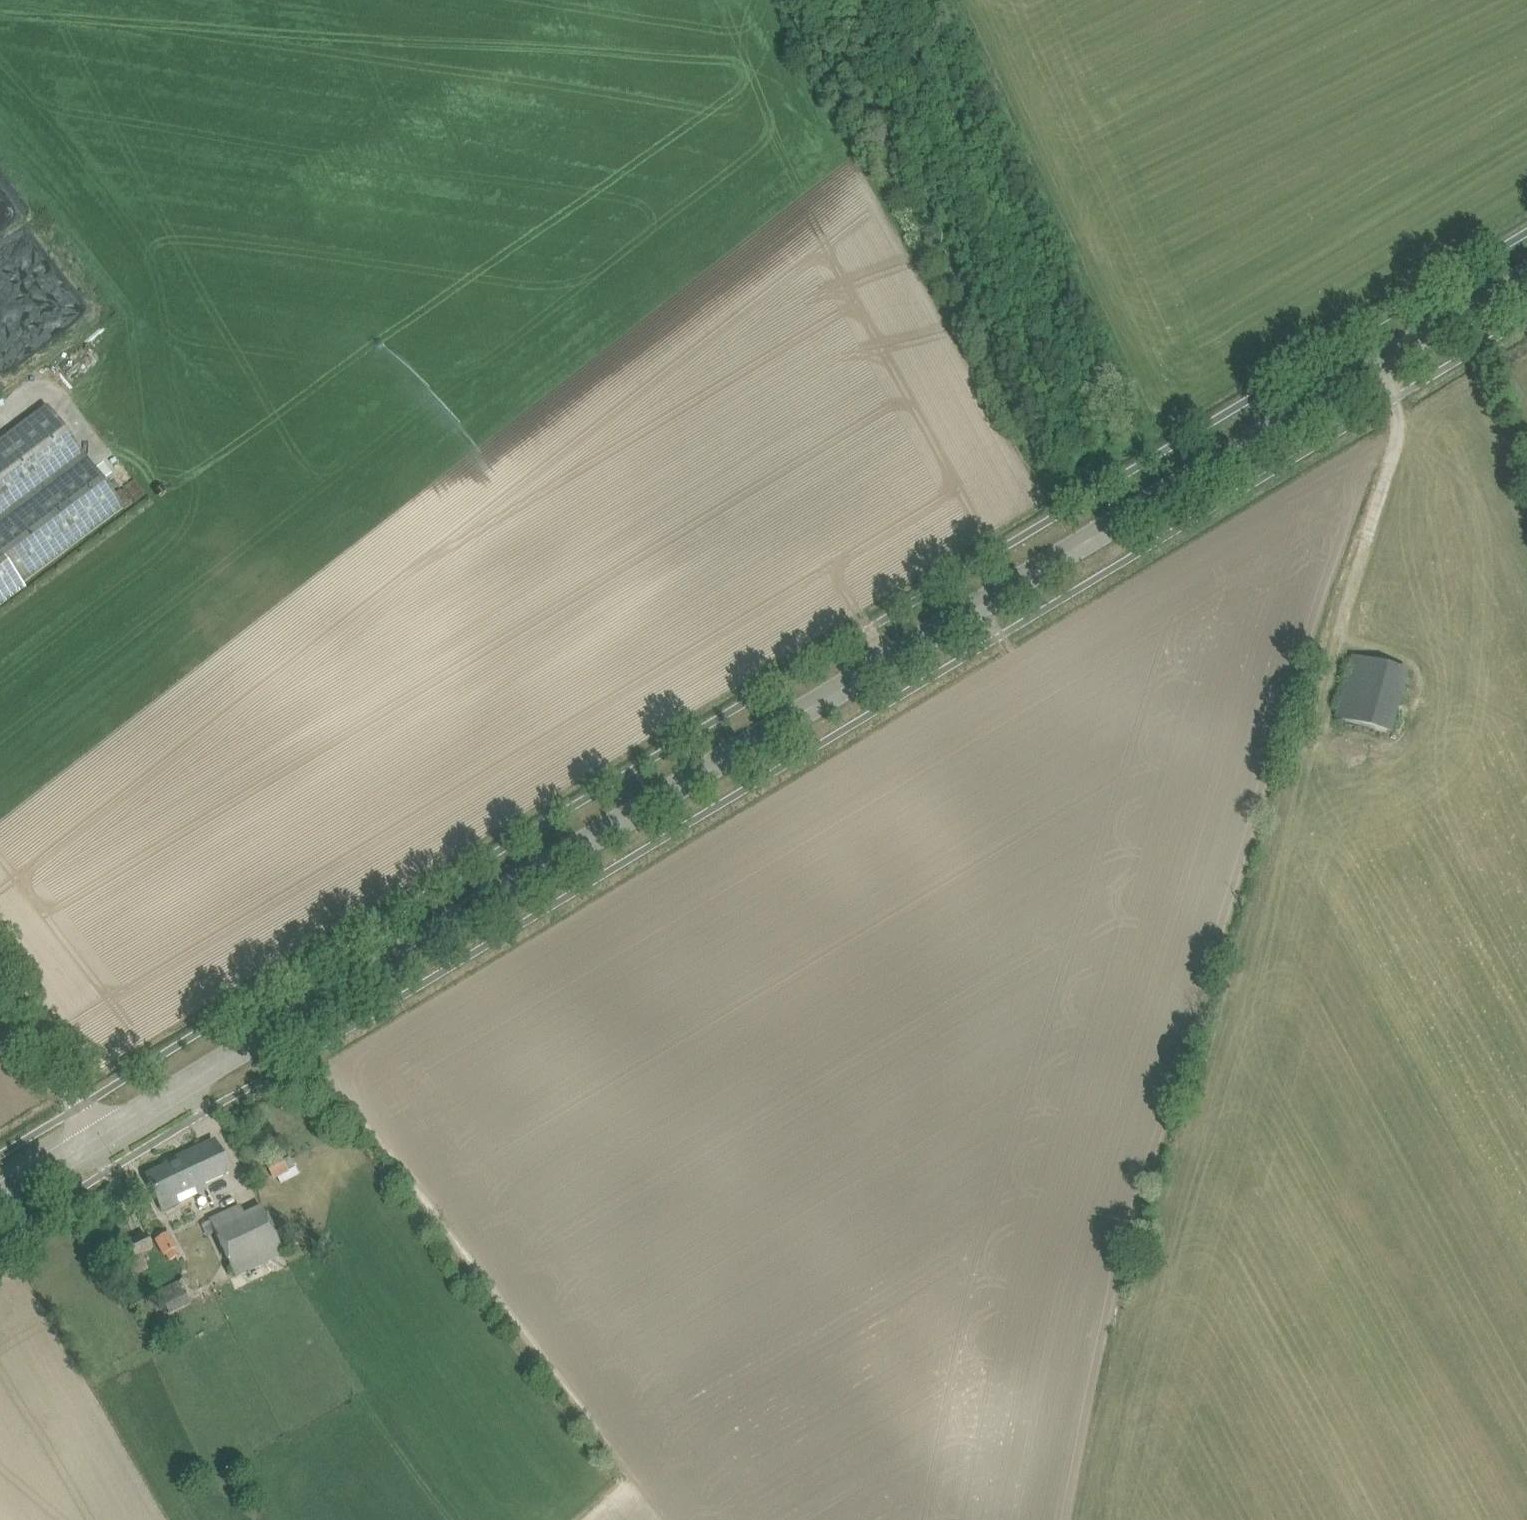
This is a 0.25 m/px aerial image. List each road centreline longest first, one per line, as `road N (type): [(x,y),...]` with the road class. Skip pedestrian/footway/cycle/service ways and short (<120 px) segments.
road 1 (tertiary): [(101,1135),(1526,275)]
road 2 (unclassified): [(101,1135),(0,999)]

